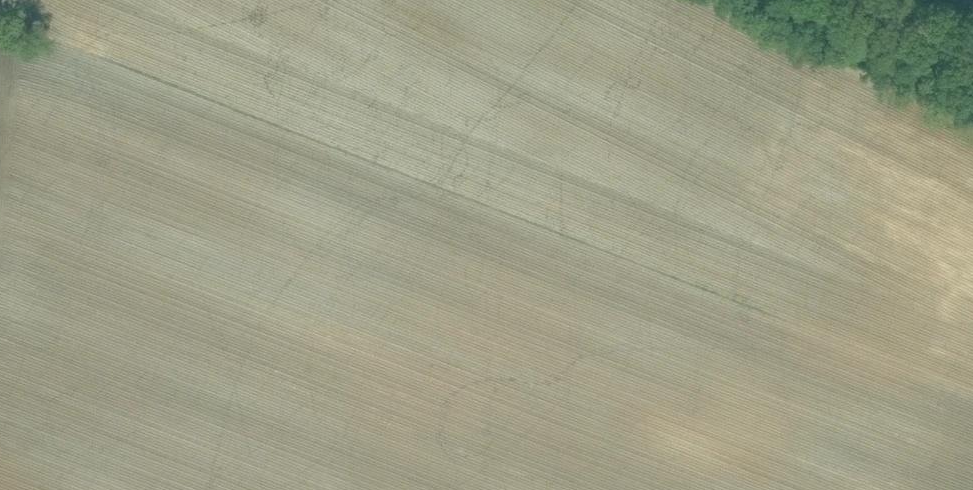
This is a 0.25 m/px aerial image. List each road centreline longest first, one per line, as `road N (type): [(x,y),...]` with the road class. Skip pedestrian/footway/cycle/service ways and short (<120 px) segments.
road 1 (unclassified): [(972,62),(847,0)]

